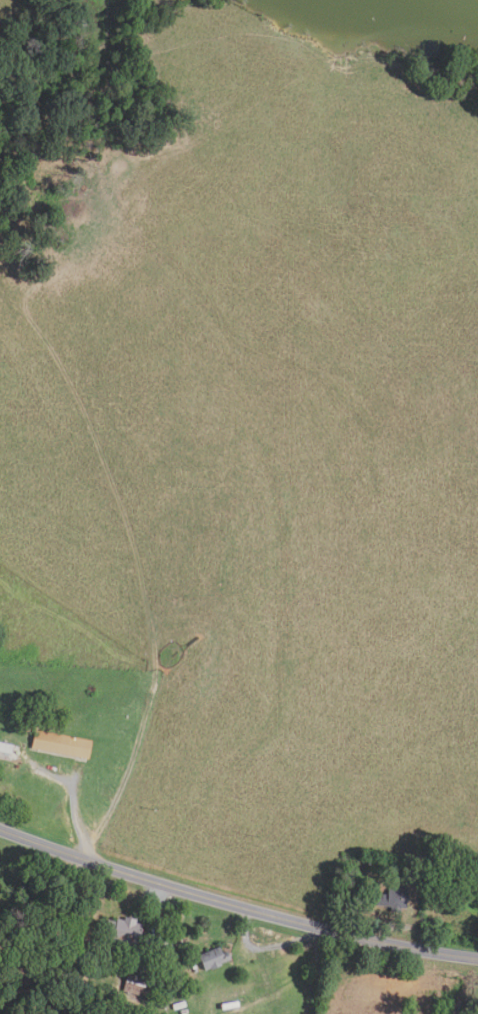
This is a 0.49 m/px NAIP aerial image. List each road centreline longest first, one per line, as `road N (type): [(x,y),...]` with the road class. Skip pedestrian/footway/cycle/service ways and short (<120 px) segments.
road 1 (tertiary): [(0,831),(148,883),(338,935),(477,960)]

